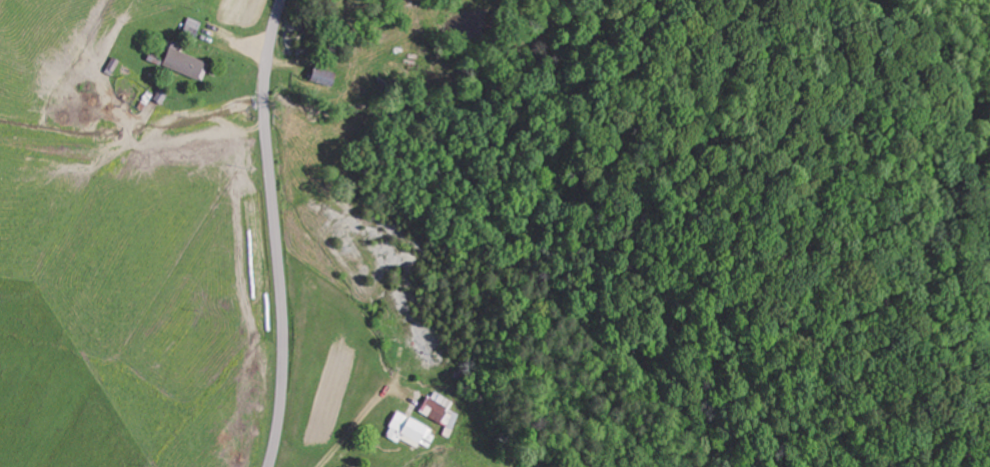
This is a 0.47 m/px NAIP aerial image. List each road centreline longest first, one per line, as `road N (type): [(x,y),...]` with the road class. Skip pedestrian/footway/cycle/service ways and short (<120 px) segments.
road 1 (residential): [(266,466),(281,346),(265,118),(281,0)]

